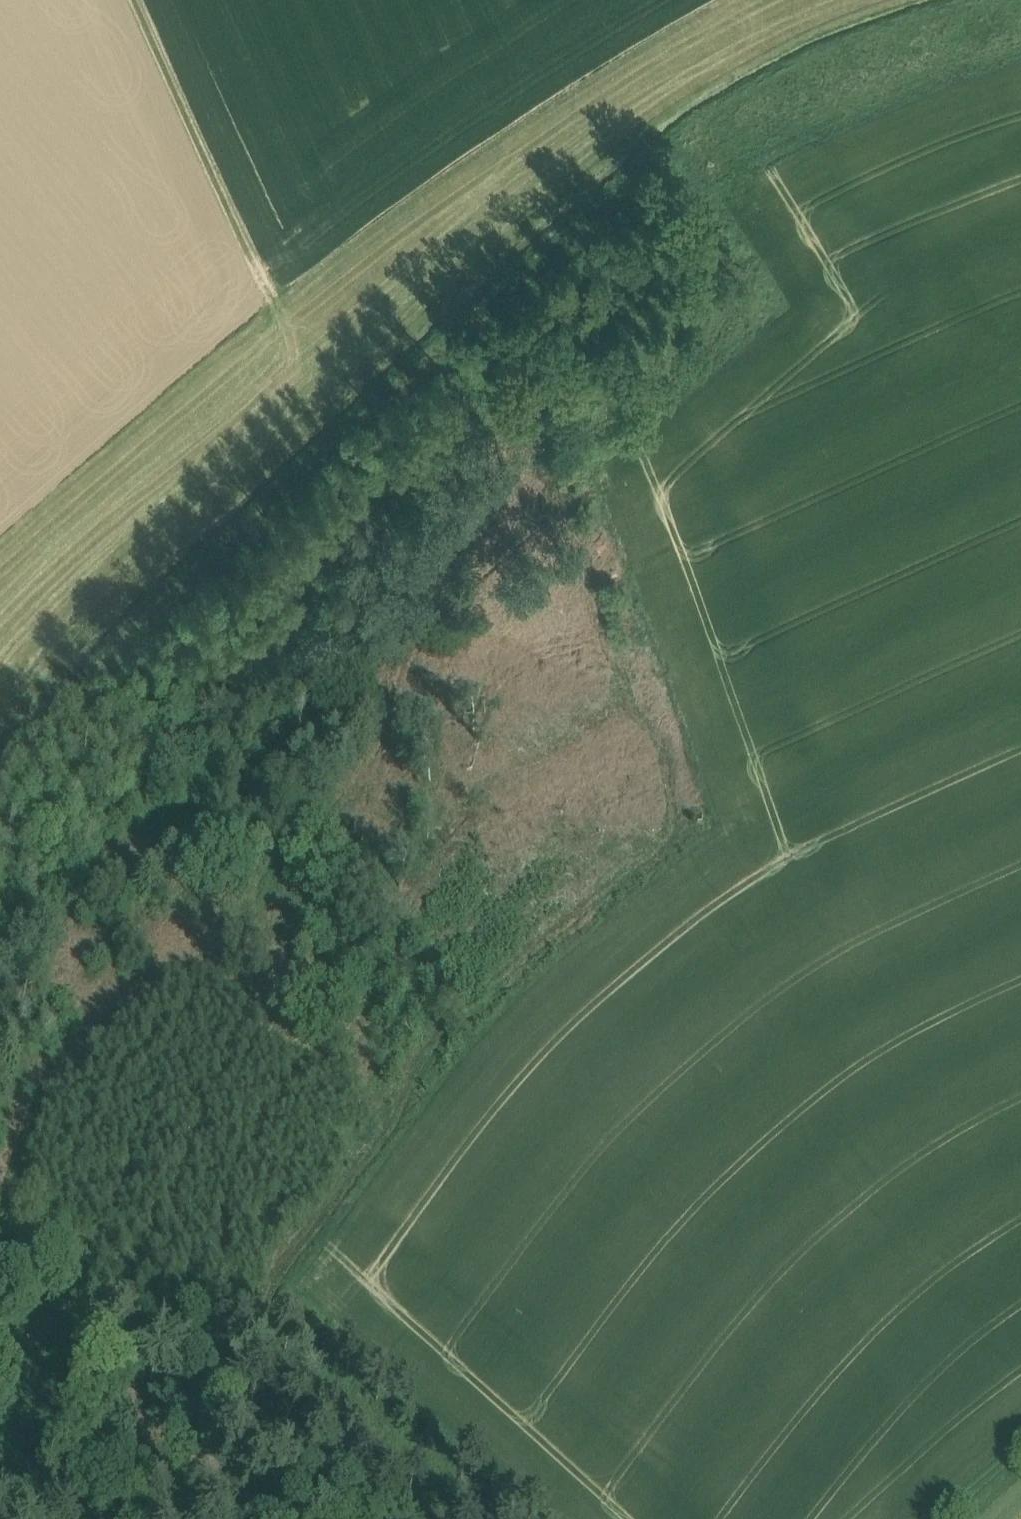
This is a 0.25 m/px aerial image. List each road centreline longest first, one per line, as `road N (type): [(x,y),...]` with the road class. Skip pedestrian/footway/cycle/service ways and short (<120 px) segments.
road 1 (track): [(131,0),(273,308),(0,524)]

